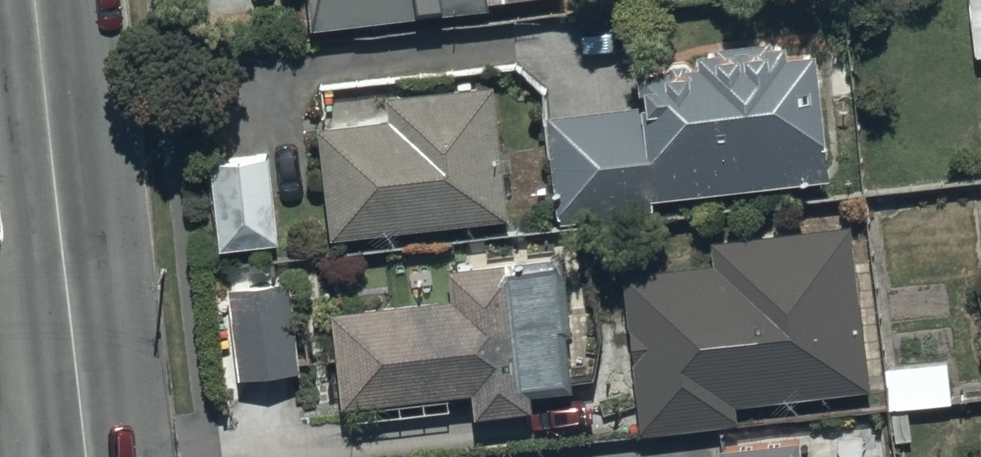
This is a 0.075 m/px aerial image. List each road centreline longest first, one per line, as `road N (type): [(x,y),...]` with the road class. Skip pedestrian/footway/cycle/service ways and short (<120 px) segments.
road 1 (tertiary): [(41,0),(93,456)]

